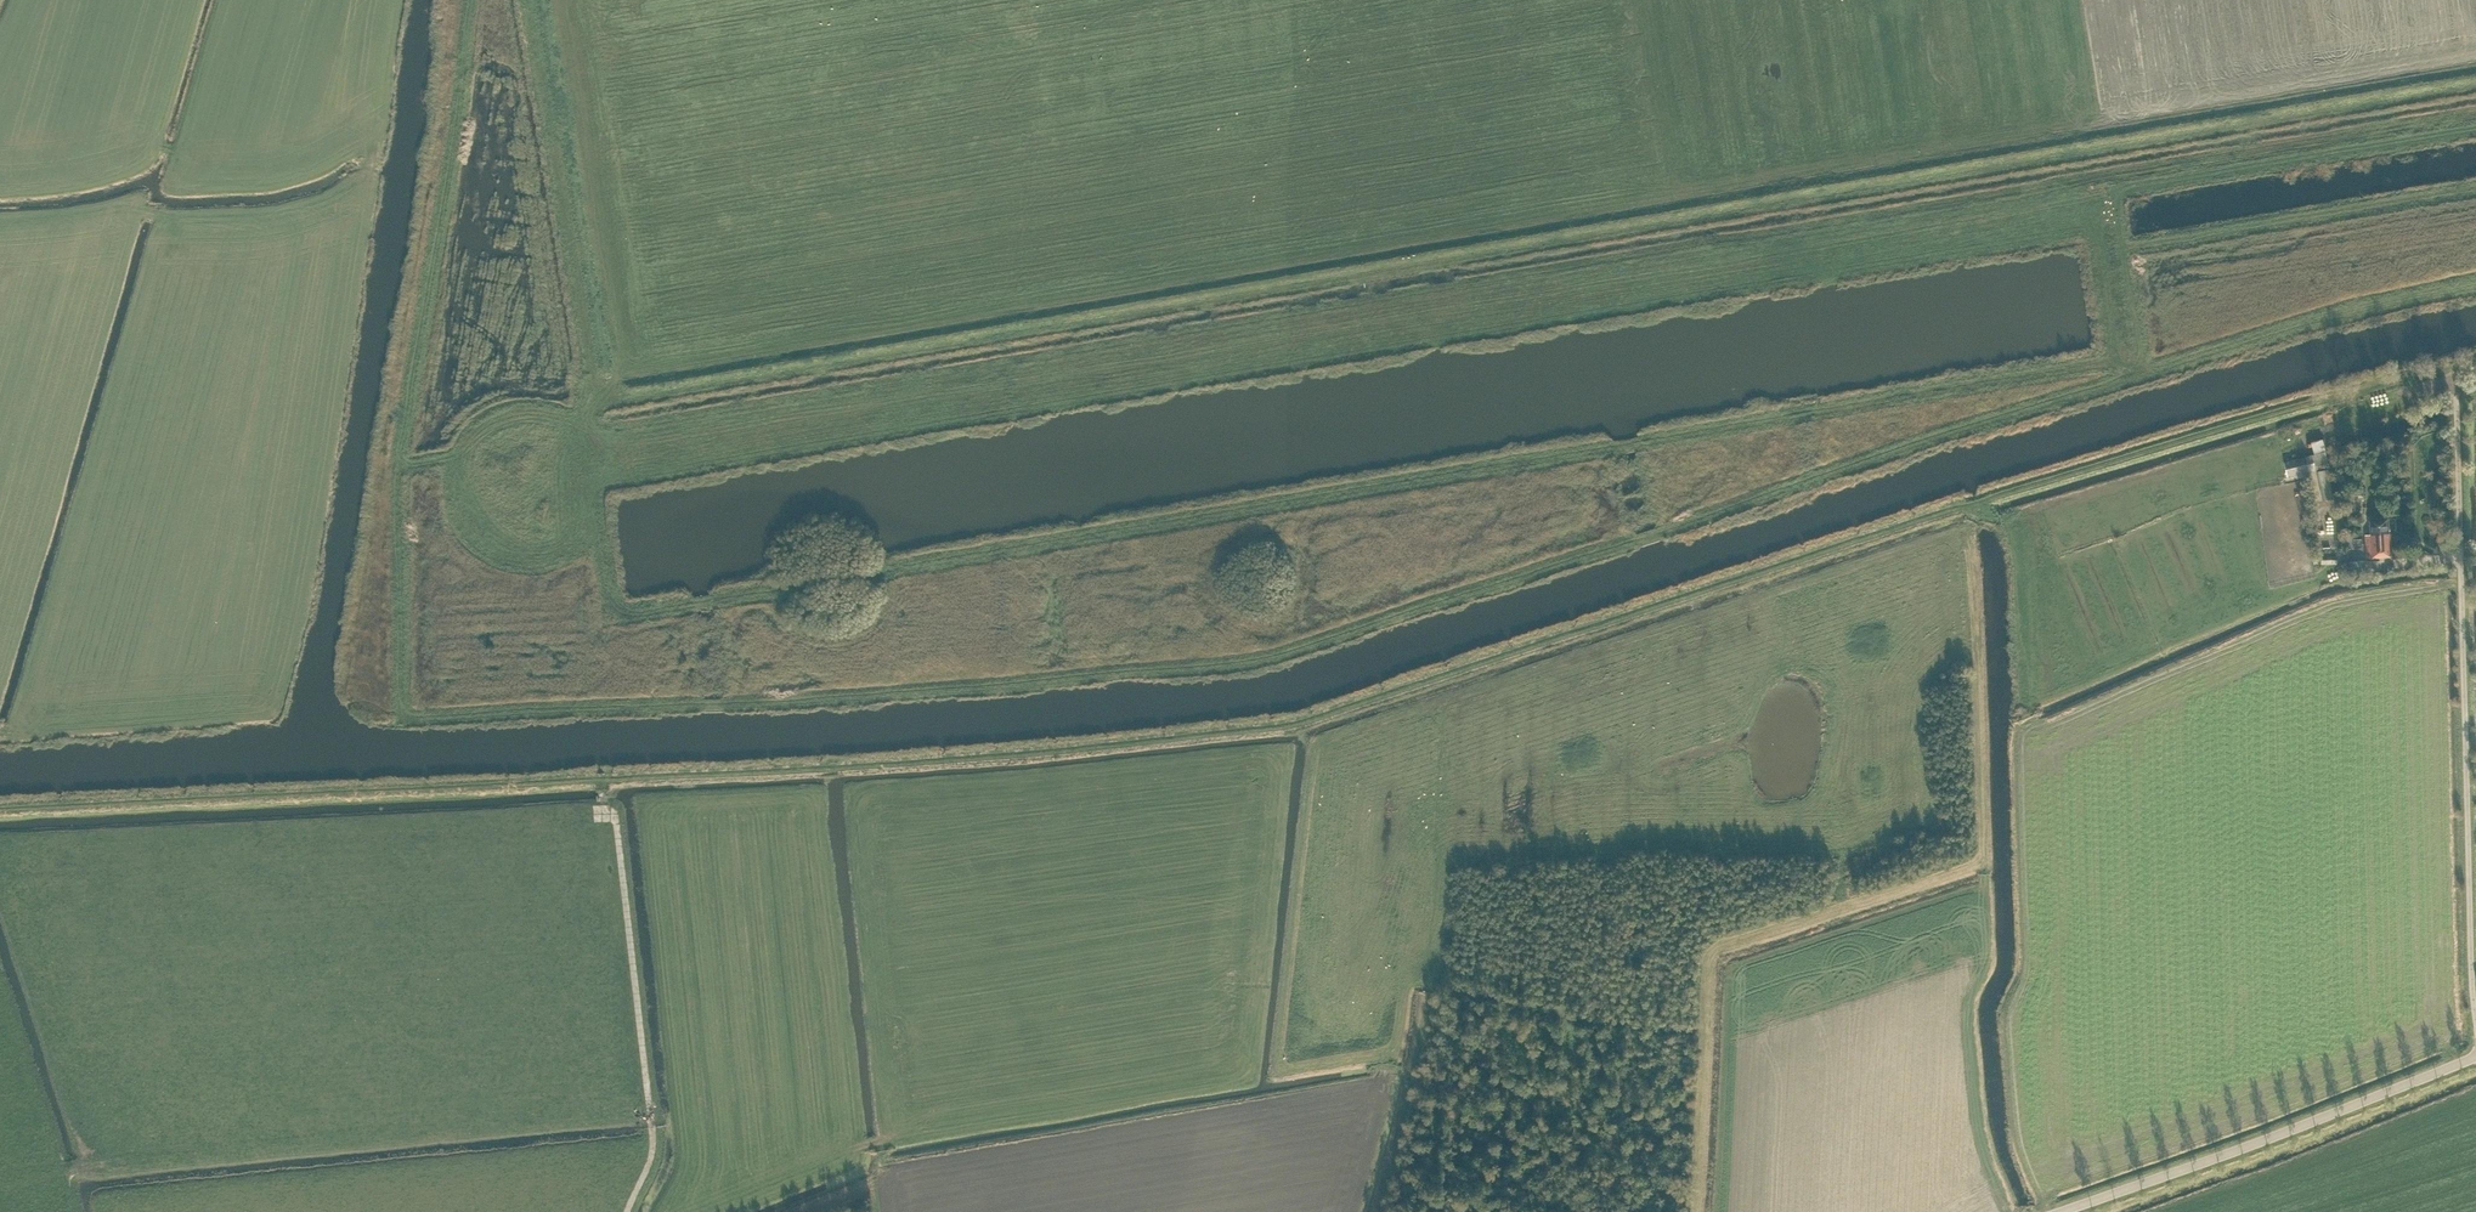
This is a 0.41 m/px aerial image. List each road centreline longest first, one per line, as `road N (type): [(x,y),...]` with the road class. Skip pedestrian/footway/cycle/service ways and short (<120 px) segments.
road 1 (tertiary): [(2060,1211),(2475,1058)]

